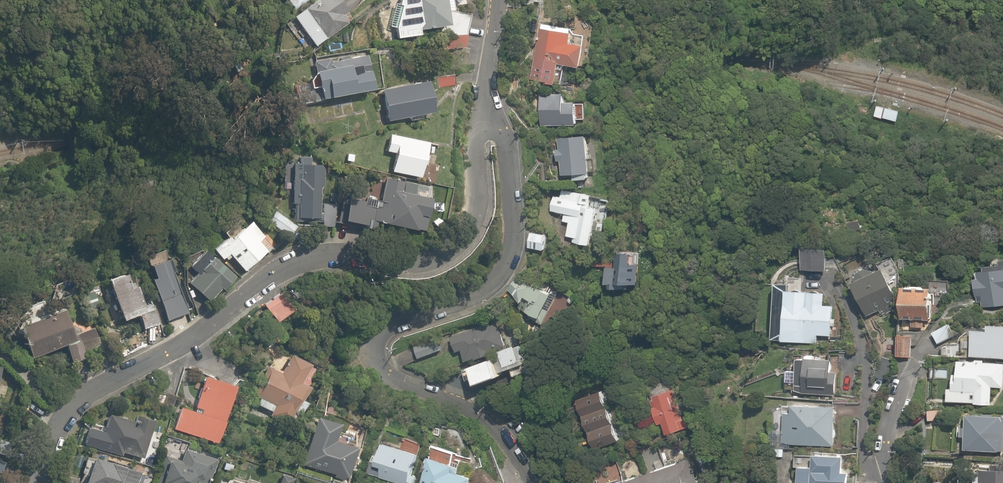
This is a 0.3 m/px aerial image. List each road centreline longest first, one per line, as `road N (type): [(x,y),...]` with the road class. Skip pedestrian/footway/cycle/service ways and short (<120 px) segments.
road 1 (residential): [(39,482),(59,427),(89,393),(186,342),(285,270),(333,256),(427,258),(458,242),(476,213),(479,113),(490,99)]
road 2 (residential): [(490,99),(508,150),(511,257),(488,290),(389,328),(377,355),(388,374),(488,418),(532,482)]

